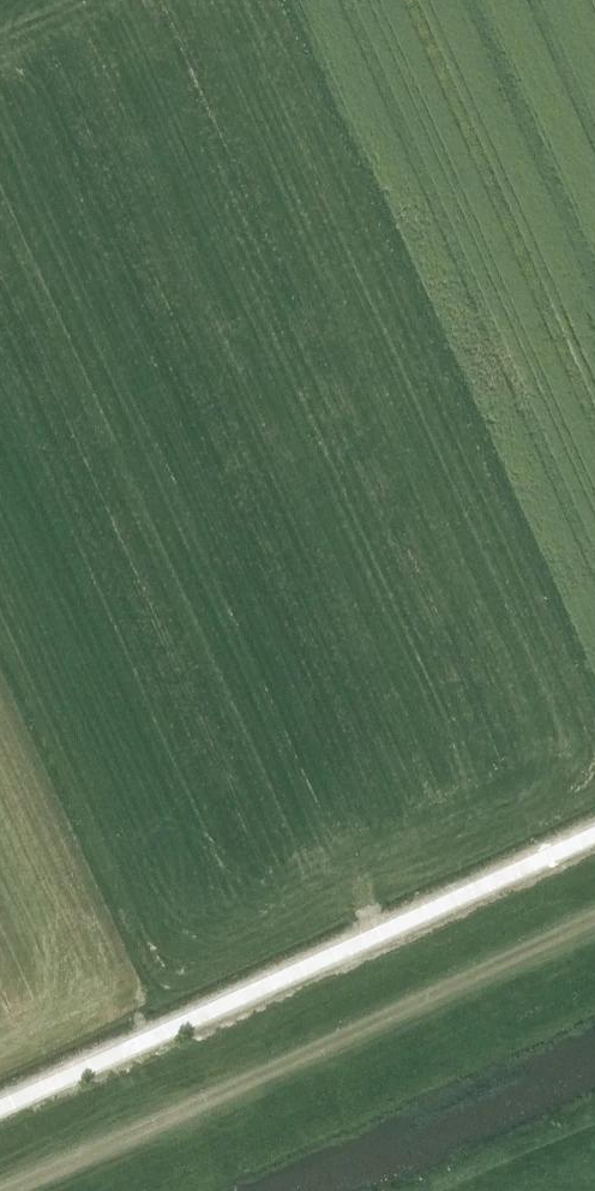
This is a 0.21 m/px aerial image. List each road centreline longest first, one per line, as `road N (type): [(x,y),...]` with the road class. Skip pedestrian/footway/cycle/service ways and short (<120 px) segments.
road 1 (unclassified): [(0,1106),(594,830)]

